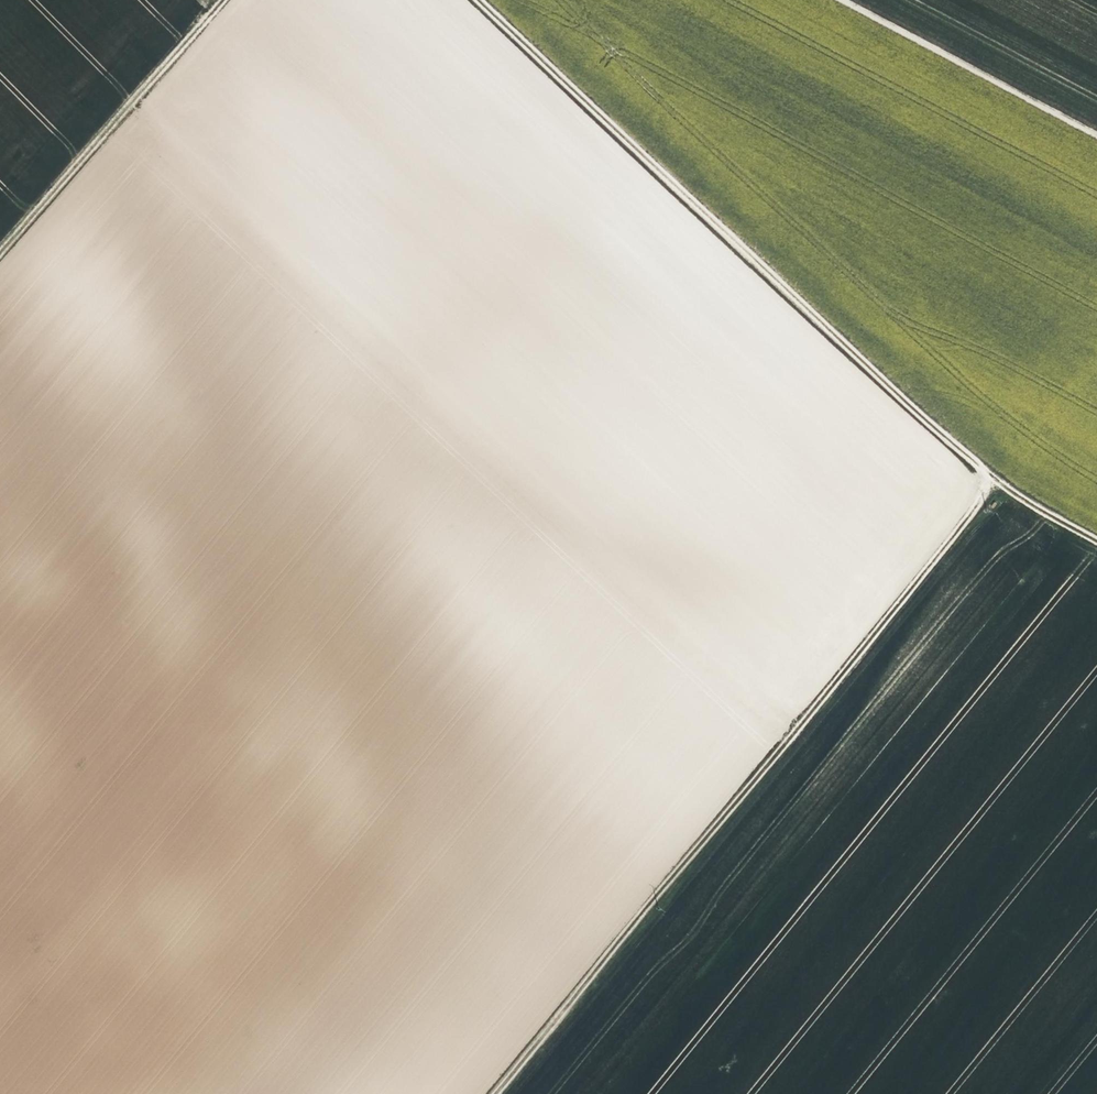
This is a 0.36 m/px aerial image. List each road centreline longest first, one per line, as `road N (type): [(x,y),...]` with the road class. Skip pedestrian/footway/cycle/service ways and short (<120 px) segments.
road 1 (track): [(1096,538),(1002,486),(495,1093)]
road 2 (track): [(1002,486),(486,0)]
road 3 (track): [(216,0),(0,253)]

